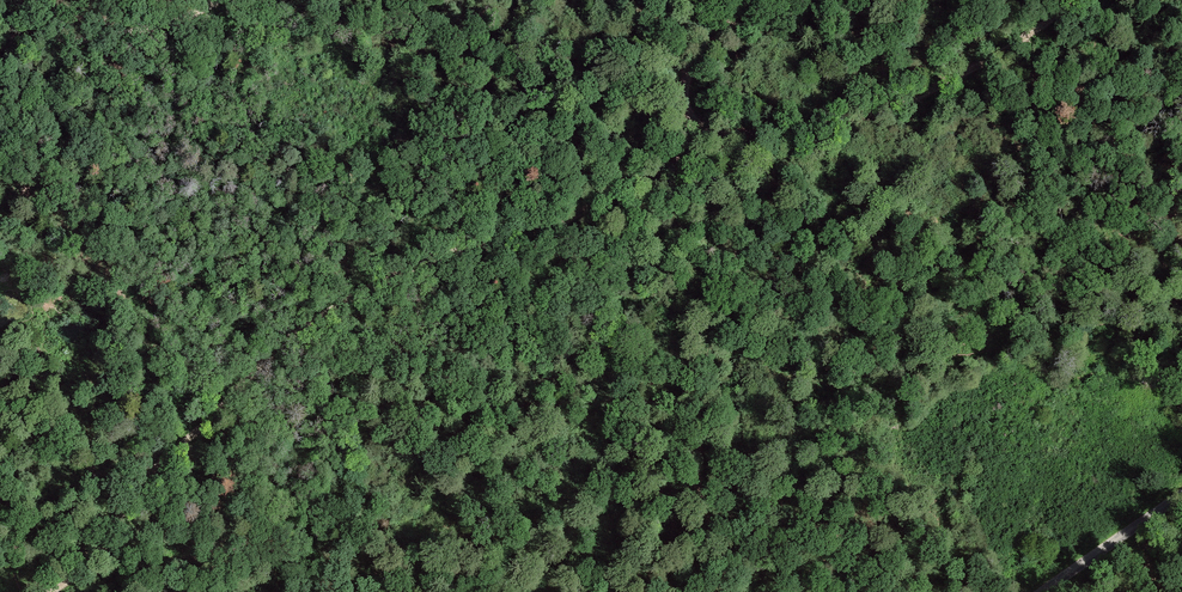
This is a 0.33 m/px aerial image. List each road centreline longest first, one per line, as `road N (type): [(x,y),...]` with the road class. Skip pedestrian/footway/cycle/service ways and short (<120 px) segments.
road 1 (track): [(53,591),(76,575),(154,469),(322,316),(404,271),(555,224),(721,139)]
road 2 (track): [(721,139),(891,109),(998,56),(1074,0)]
road 3 (track): [(0,47),(29,37),(146,28),(218,0)]
road 4 (track): [(721,139),(698,127),(686,92),(697,62),(746,0)]
road 5 (unclassified): [(1181,495),(1041,591)]

